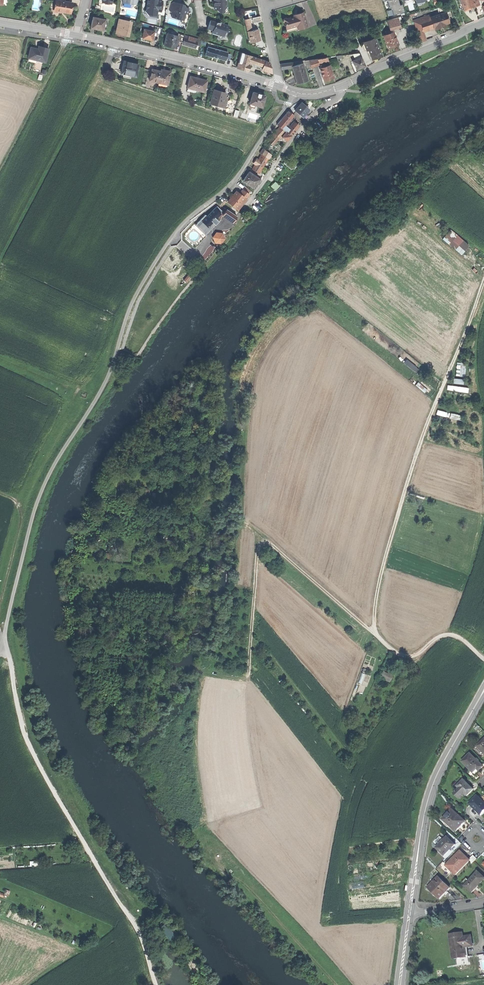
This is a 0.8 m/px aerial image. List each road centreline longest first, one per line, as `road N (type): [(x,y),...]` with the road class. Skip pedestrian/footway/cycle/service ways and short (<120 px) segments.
road 1 (track): [(483,657),(463,639),(440,637),(403,657),(377,637),(375,623),(405,484),(483,282)]
road 2 (track): [(0,635),(27,742),(142,941),(157,984)]
road 3 (track): [(377,637),(260,544),(247,675),(207,675)]
road 4 (secondary): [(410,911),(424,811),(483,690)]
road 5 (residential): [(75,35),(280,87)]
road 6 (residential): [(296,92),(343,85),(483,24)]
road 7 (residential): [(171,238),(233,182),(296,92)]
road 8 (track): [(67,34),(0,168)]

